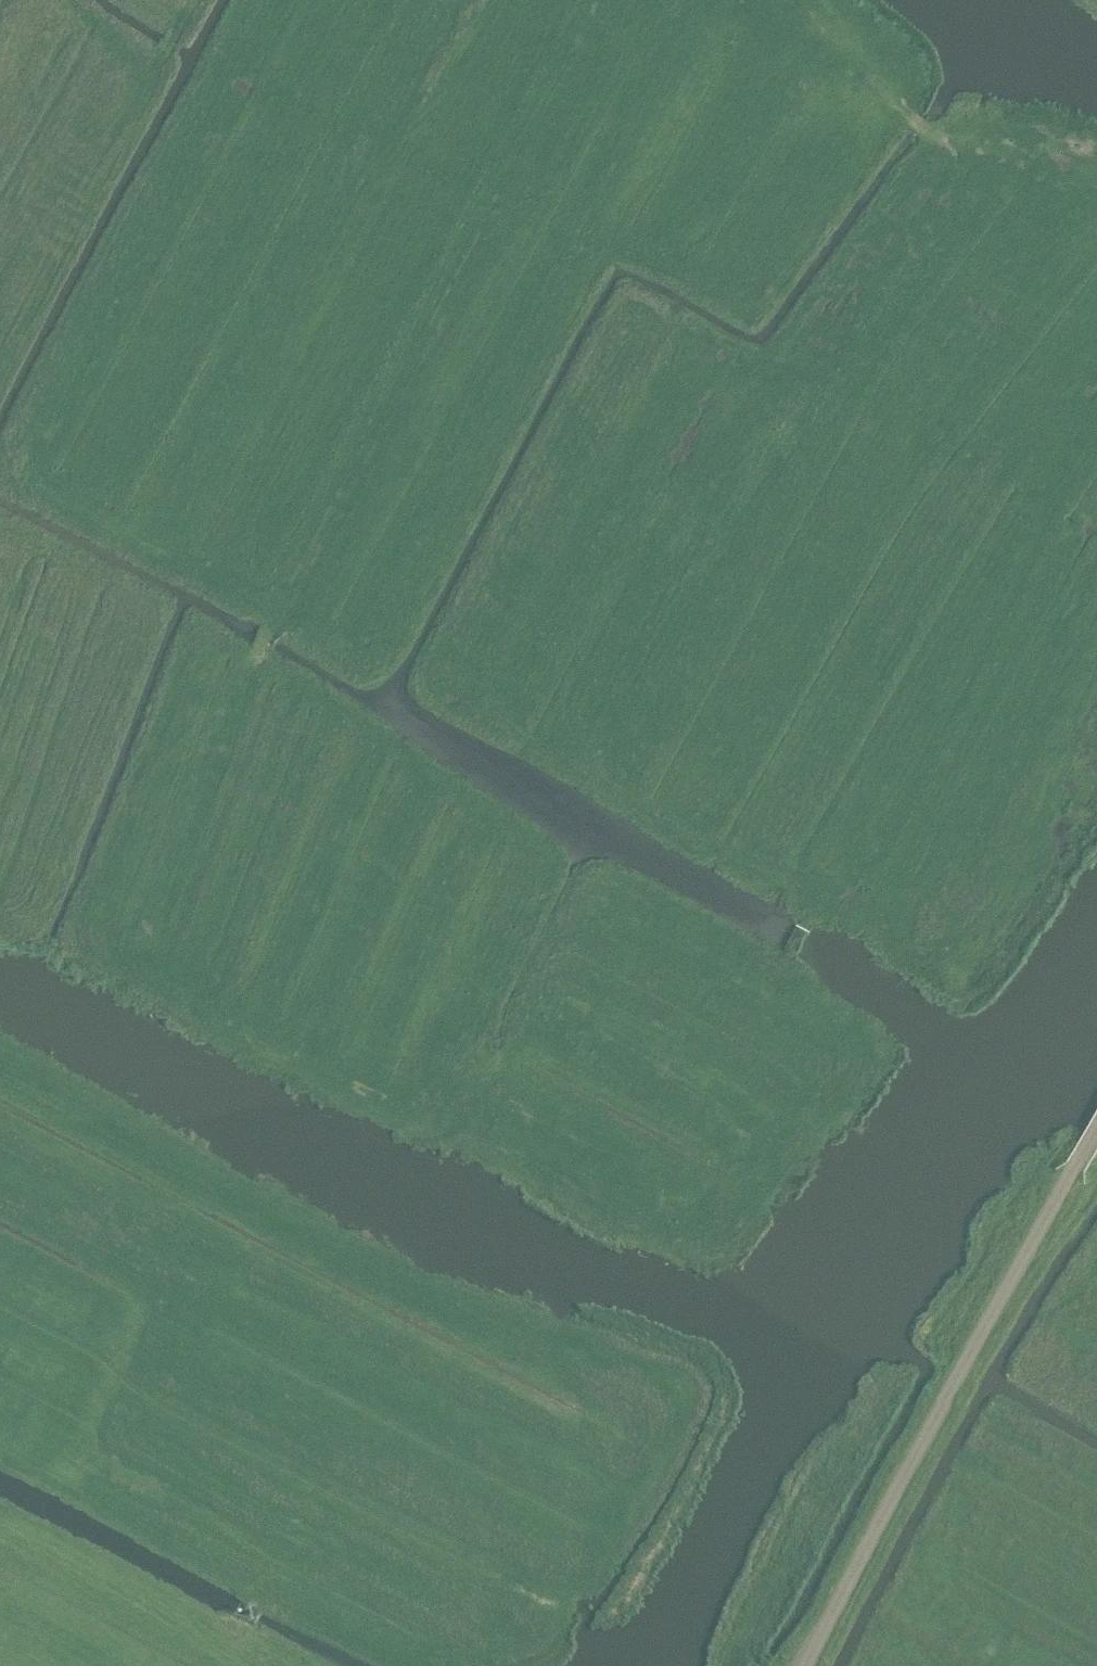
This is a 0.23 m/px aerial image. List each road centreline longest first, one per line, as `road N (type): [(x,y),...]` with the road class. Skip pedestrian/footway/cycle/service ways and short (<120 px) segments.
road 1 (unclassified): [(803,1665),(1096,1128)]

